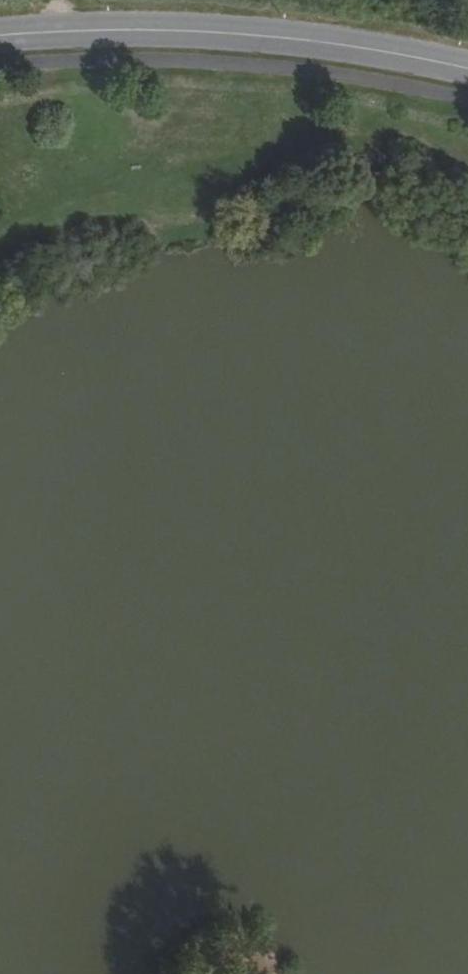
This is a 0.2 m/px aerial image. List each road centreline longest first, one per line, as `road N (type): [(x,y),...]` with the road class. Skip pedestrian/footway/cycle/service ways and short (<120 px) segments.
road 1 (secondary): [(467,68),(229,34),(0,36)]

